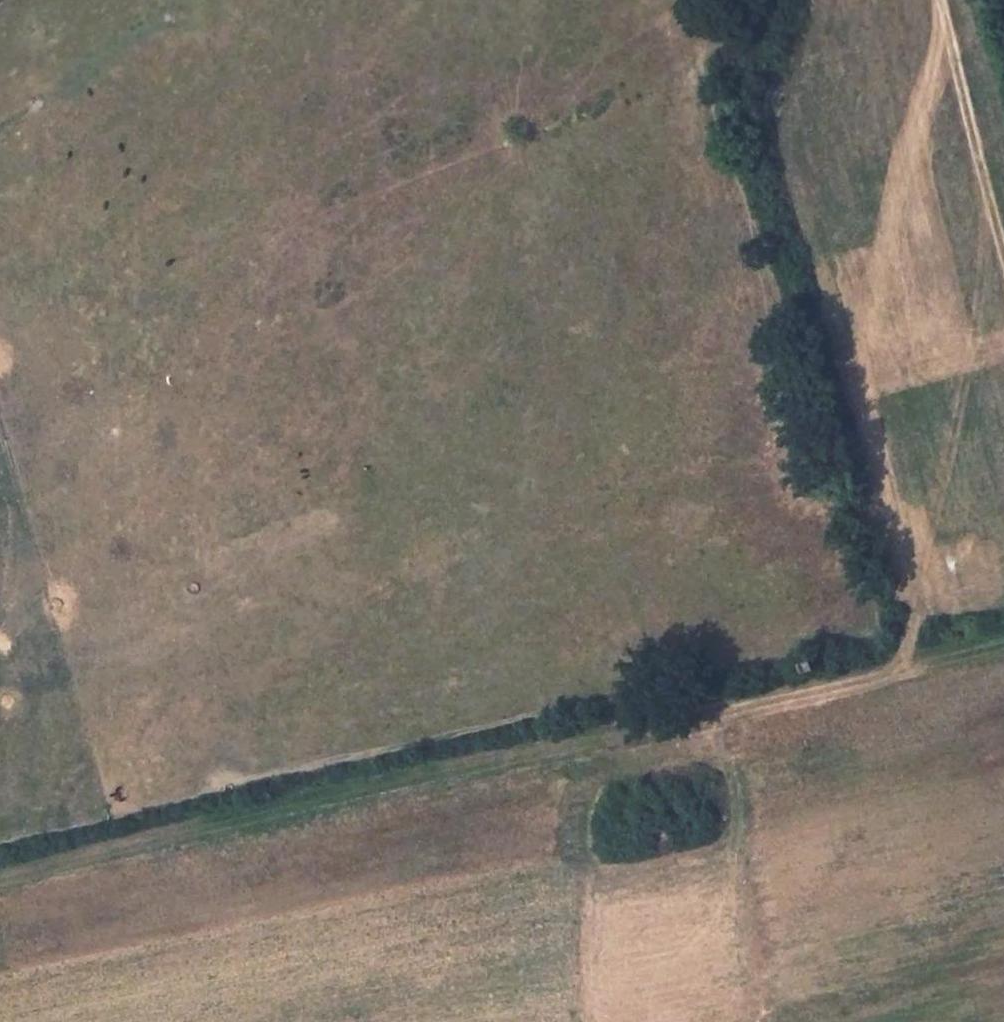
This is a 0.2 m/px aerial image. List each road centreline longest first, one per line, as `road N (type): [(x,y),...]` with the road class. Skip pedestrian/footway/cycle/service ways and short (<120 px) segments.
road 1 (track): [(1003,238),(944,0)]

